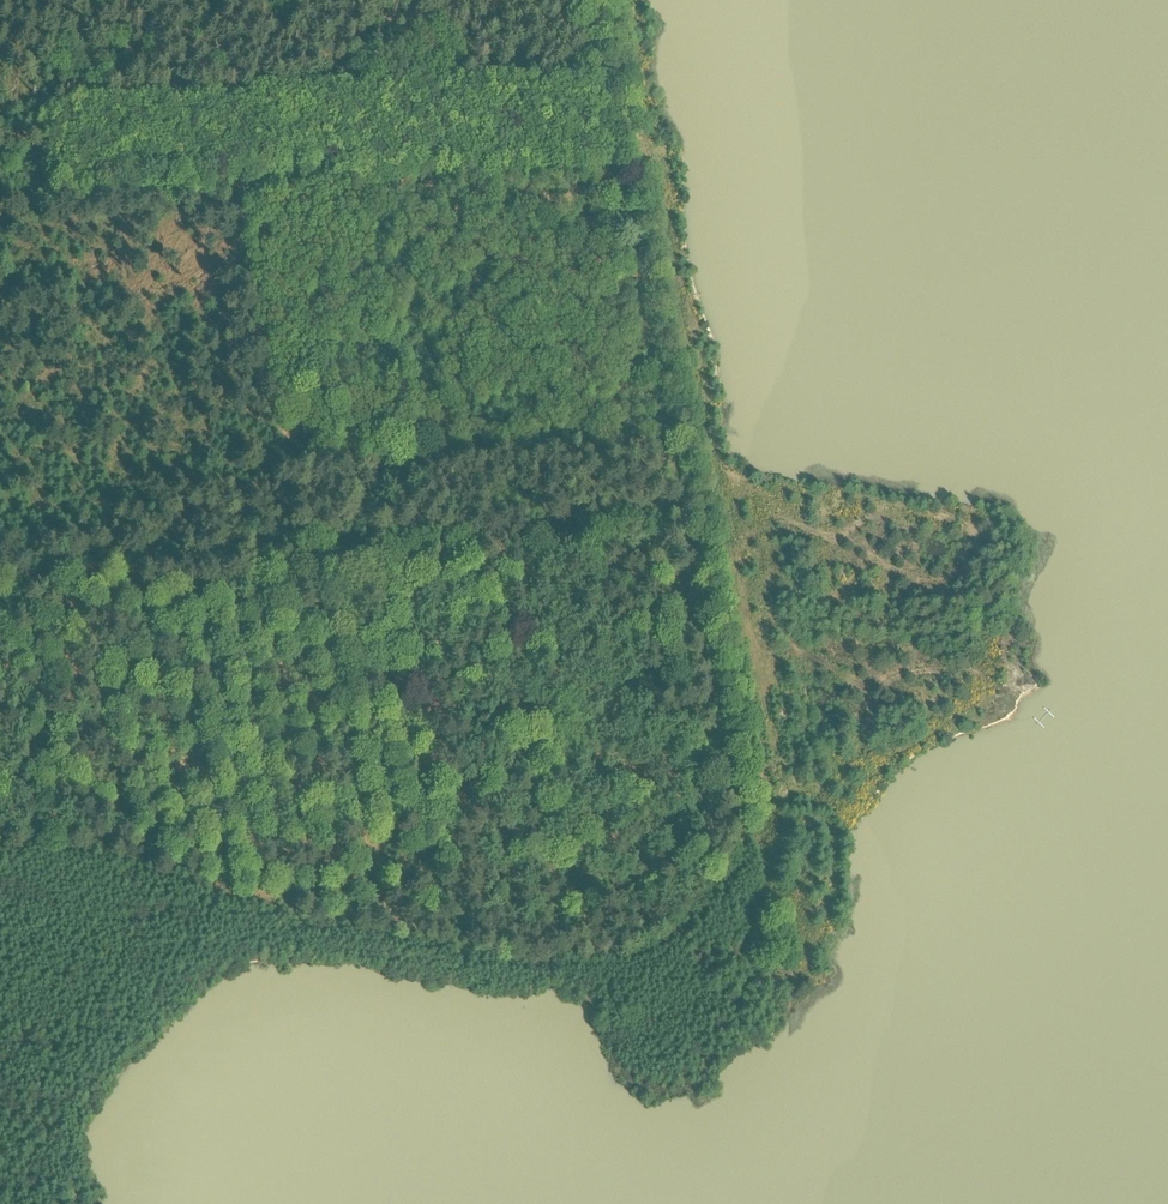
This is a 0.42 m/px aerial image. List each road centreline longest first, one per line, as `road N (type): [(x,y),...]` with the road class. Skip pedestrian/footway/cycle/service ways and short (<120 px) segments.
road 1 (track): [(0,201),(618,171),(590,0)]

